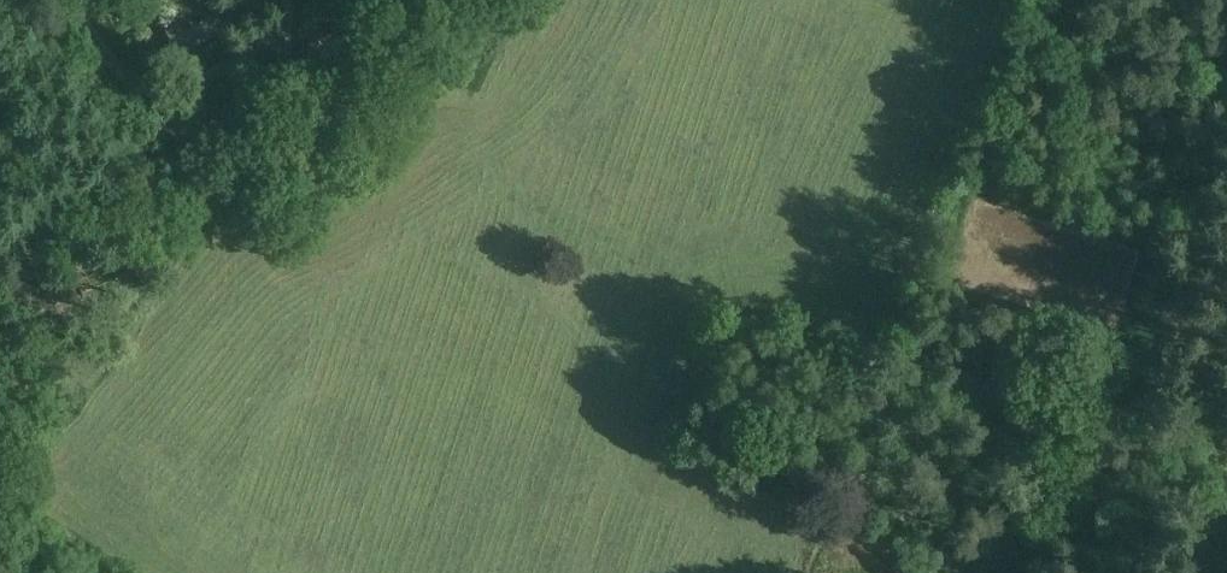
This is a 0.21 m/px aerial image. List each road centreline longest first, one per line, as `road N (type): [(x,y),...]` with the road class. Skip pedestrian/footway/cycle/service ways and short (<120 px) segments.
road 1 (track): [(76,0),(124,75),(156,92),(195,86),(322,0)]

